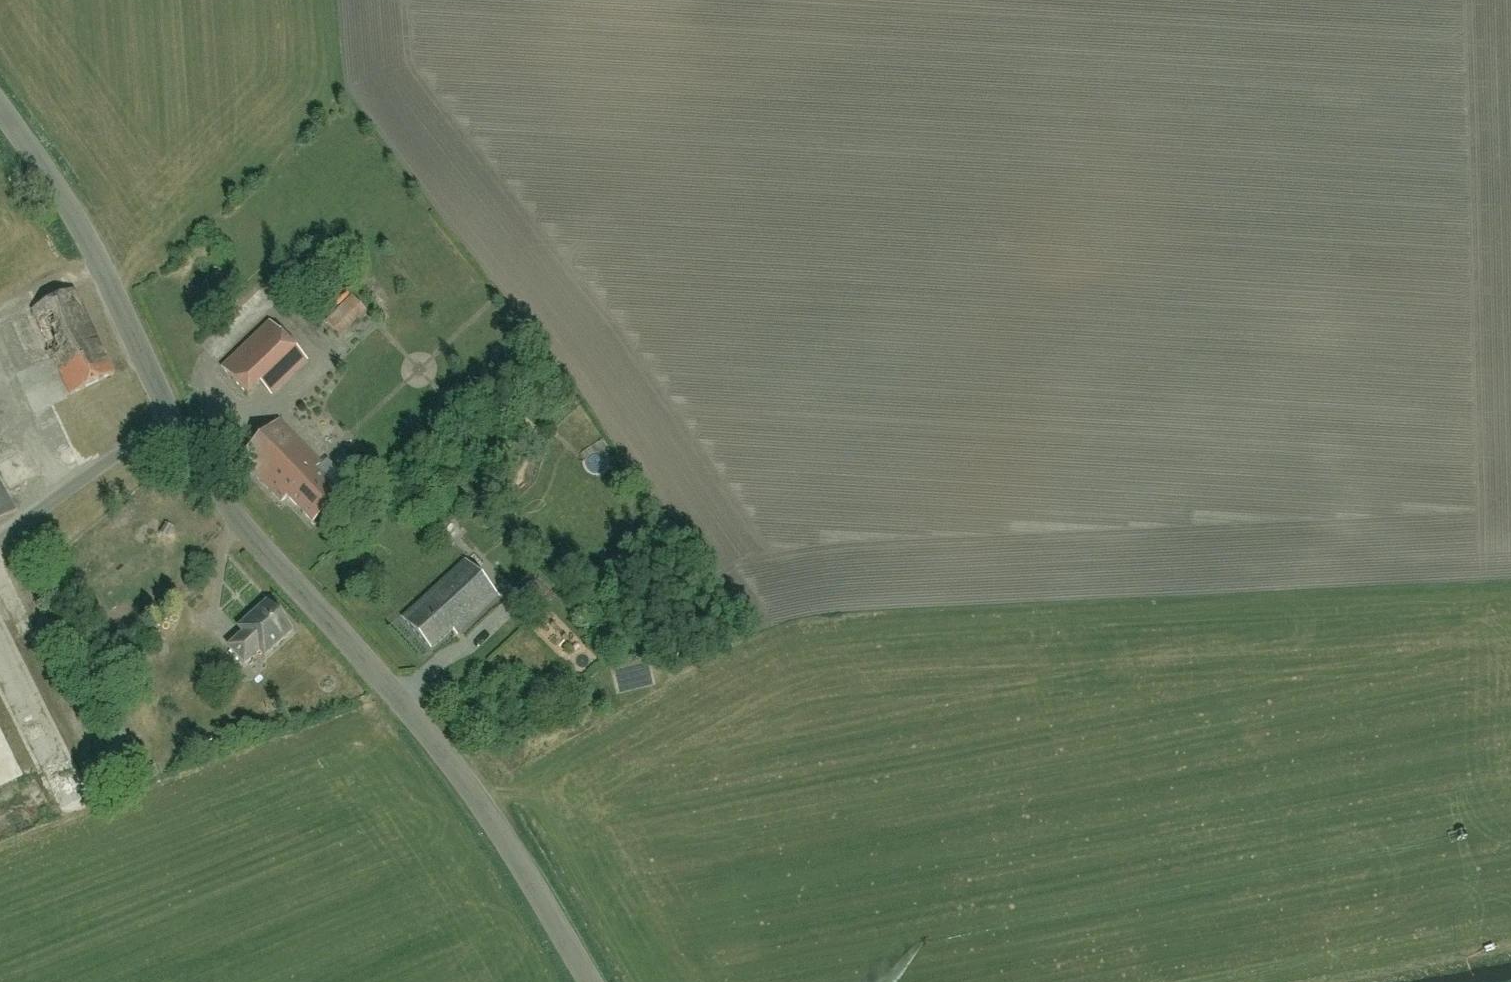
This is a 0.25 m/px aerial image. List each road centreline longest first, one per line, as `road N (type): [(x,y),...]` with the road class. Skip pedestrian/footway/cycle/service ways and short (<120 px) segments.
road 1 (tertiary): [(589,981),(494,829),(399,705),(212,492),(168,422),(63,198),(0,110)]

